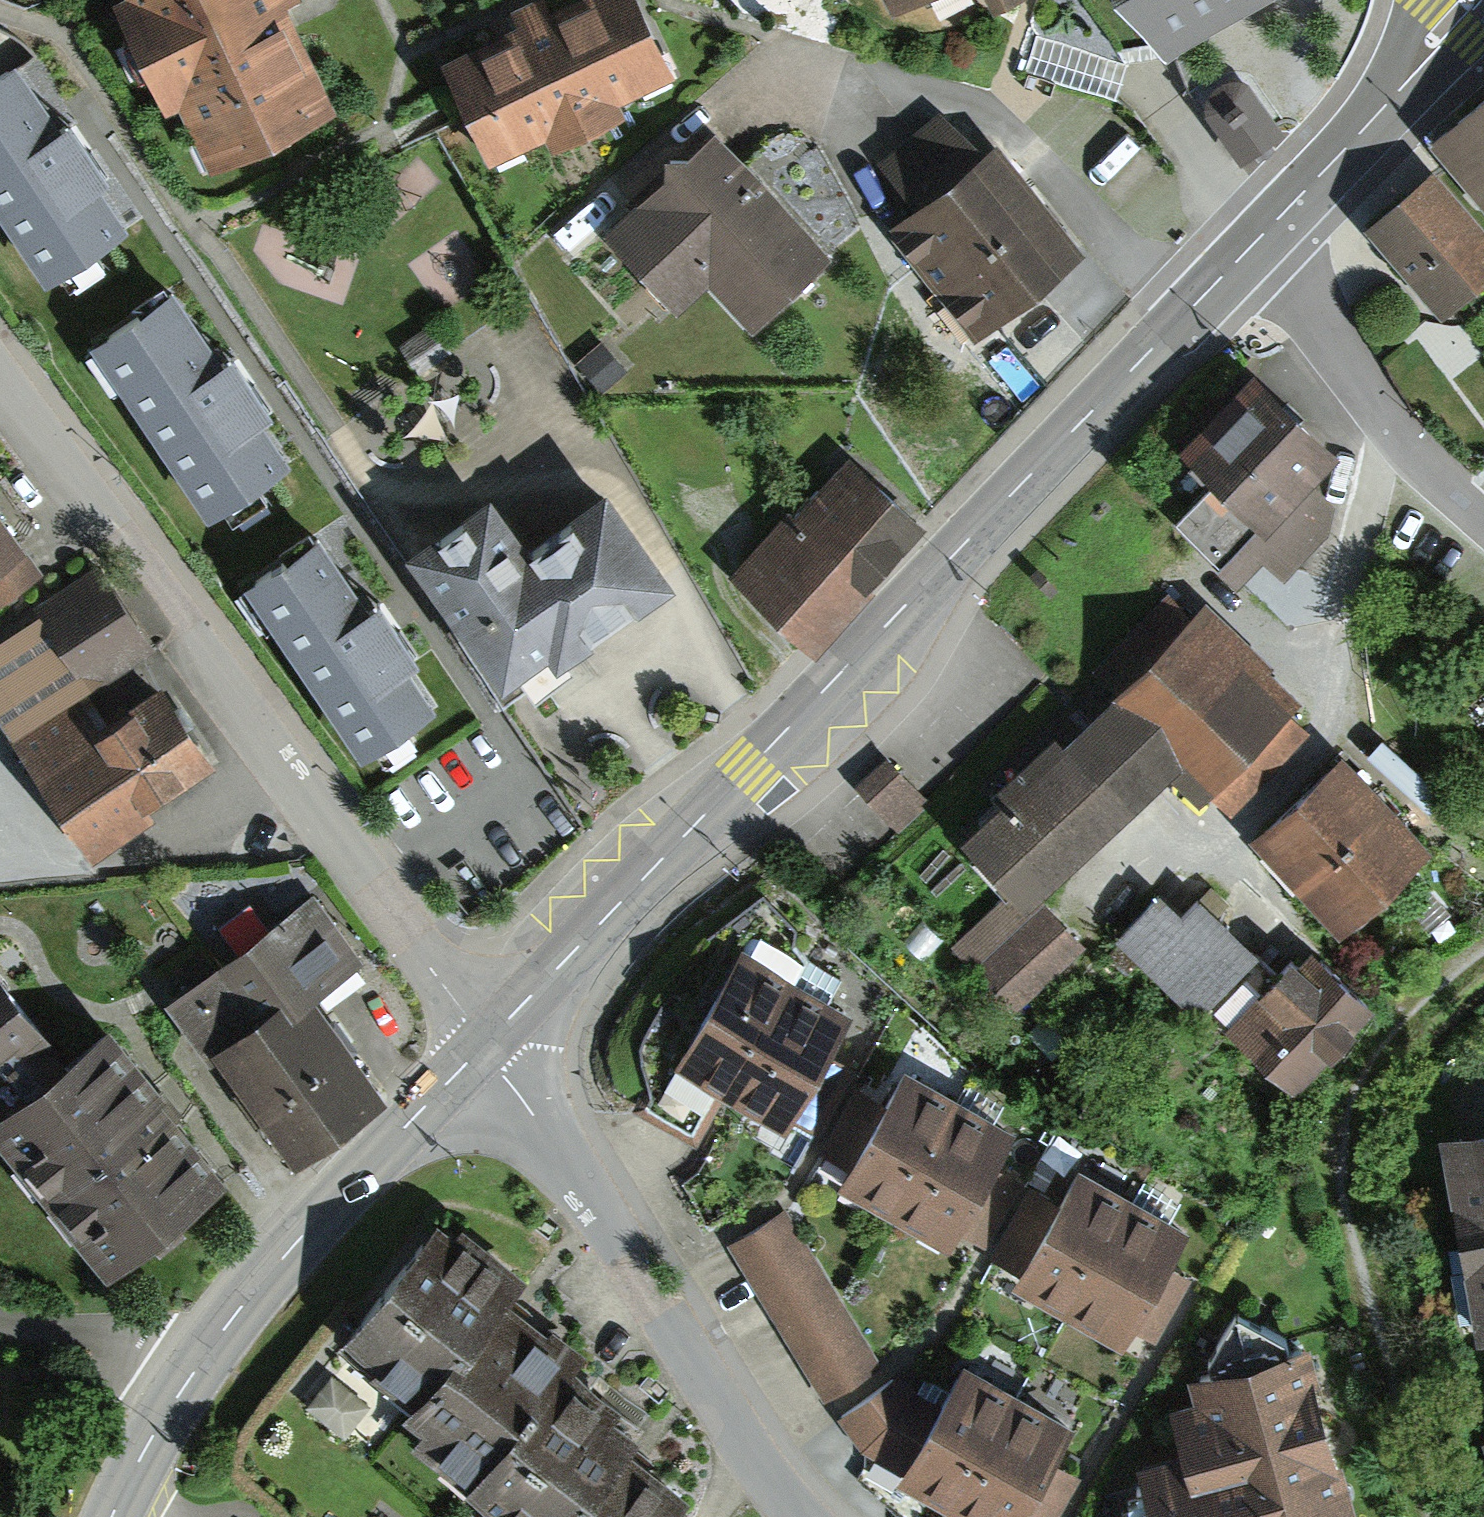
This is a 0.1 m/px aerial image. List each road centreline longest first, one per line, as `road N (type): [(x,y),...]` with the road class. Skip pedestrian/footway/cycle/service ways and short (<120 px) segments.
road 1 (tertiary): [(482,1042),(1252,246)]
road 2 (residential): [(482,1042),(174,601),(0,375)]
road 3 (residential): [(802,1516),(698,1380),(482,1042)]
road 4 (tertiary): [(185,1370),(235,1298),(482,1042)]
road 5 (residential): [(1252,246),(1391,428),(1483,521)]
road 6 (tertiary): [(1252,246),(1448,40),(1473,0)]
road 7 (residential): [(0,1311),(185,1370)]
road 8 (tertiary): [(103,1516),(134,1444),(185,1370)]

